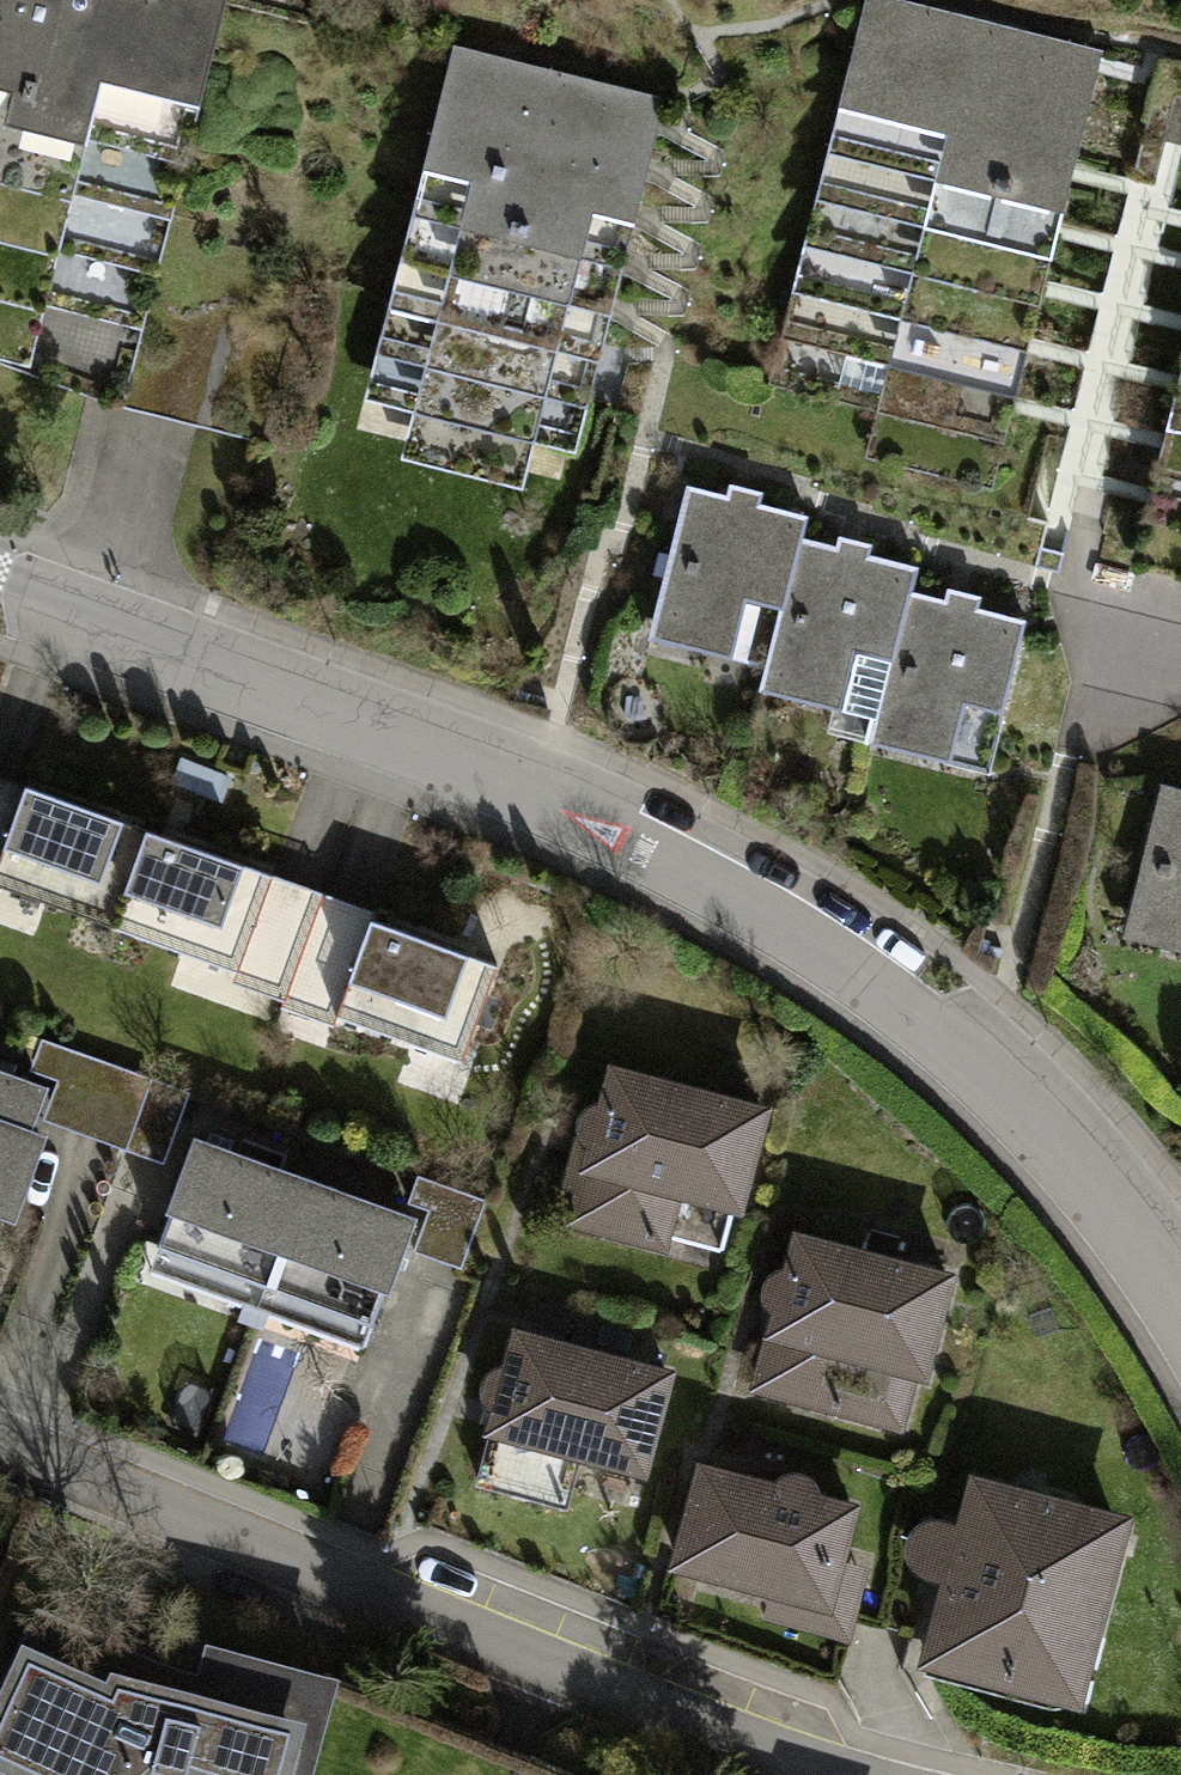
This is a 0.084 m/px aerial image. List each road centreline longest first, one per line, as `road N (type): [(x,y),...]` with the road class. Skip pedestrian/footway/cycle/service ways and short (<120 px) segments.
road 1 (tertiary): [(0,585),(584,804),(774,908),(987,1067),(1180,1285)]
road 2 (residential): [(0,1443),(843,1774)]

